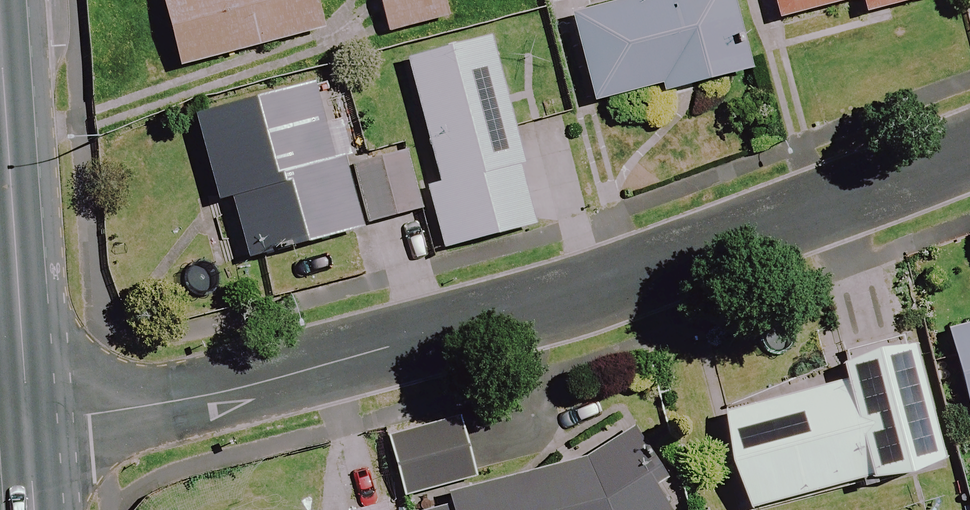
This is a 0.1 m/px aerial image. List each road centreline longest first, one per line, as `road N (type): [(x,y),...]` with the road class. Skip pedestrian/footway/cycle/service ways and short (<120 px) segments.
road 1 (residential): [(27,418),(201,397),(477,321),(723,249),(969,159)]
road 2 (secondary): [(0,41),(27,418)]

